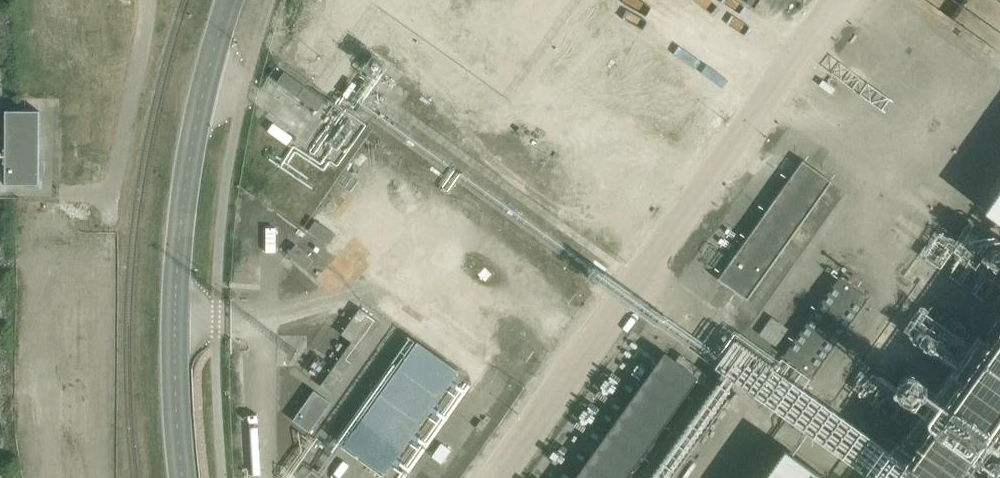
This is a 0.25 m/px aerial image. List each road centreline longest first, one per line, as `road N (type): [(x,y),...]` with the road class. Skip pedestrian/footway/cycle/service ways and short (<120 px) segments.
road 1 (unclassified): [(184,477),(175,323),(183,201),(231,0)]

